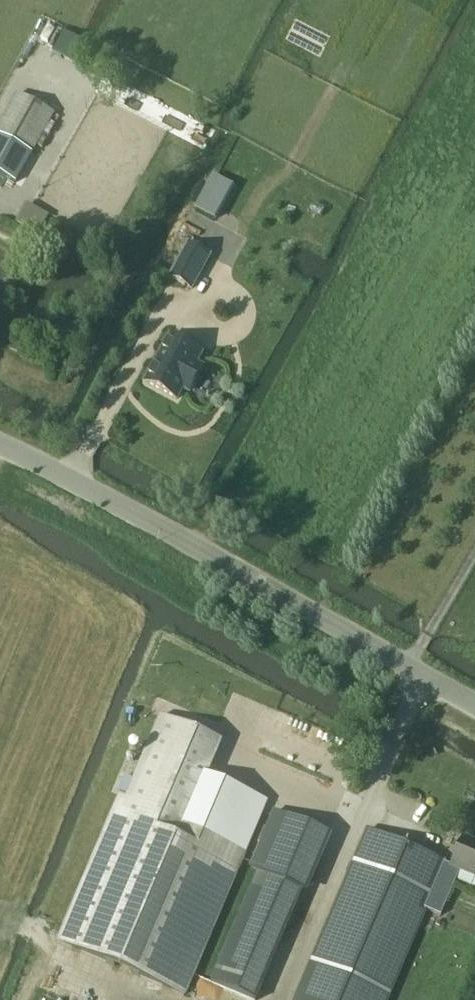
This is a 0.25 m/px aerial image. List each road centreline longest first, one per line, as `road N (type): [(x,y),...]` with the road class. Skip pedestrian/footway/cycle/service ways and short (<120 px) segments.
road 1 (unclassified): [(474,704),(0,450)]
road 2 (track): [(292,999),(421,676),(474,576)]

